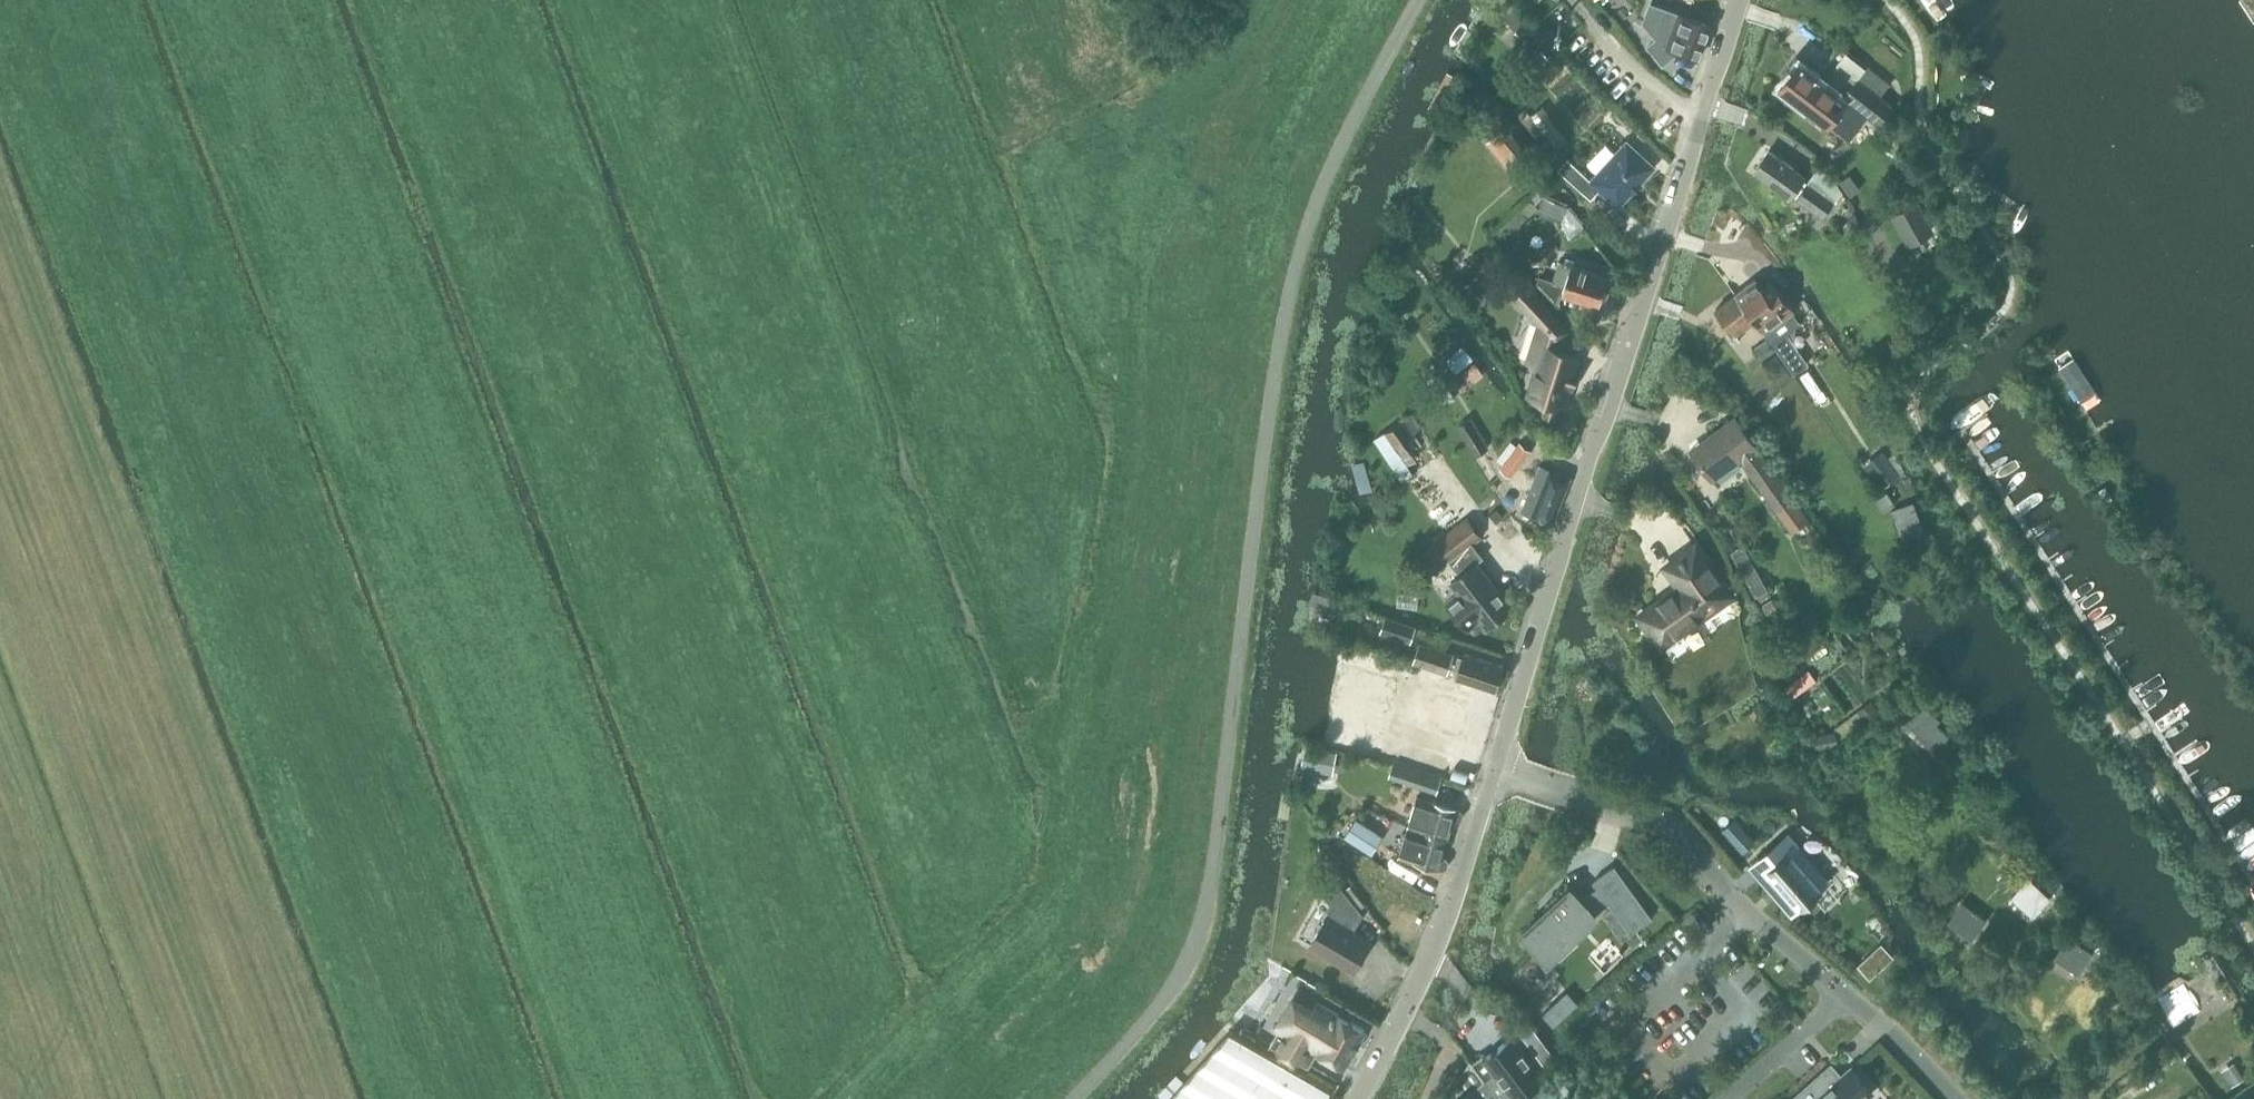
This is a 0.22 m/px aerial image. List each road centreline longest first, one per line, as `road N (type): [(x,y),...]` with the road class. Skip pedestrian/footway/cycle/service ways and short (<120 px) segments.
road 1 (residential): [(1493,770),(1739,0)]
road 2 (residential): [(1958,1098),(1740,906),(1670,827),(1493,770)]
road 3 (residential): [(1357,1098),(1437,949),(1493,770)]

